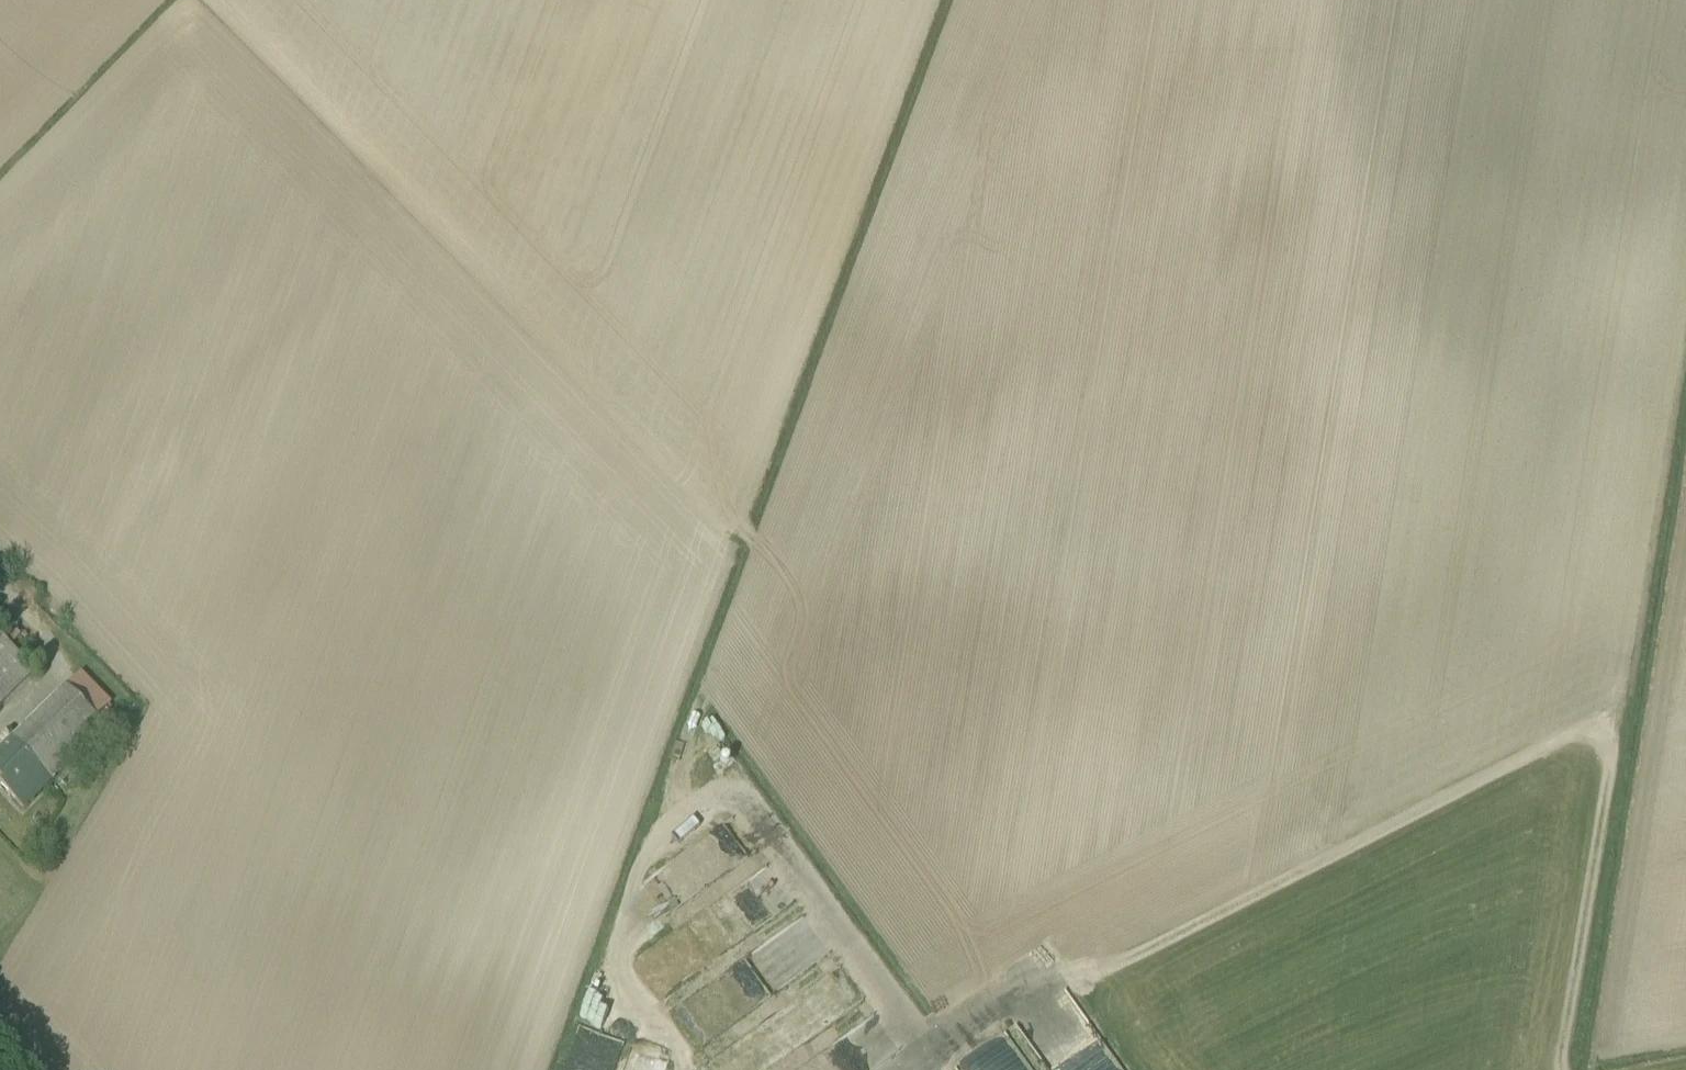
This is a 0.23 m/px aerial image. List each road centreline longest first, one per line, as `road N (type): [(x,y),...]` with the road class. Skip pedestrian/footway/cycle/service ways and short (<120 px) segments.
road 1 (track): [(921,1053),(1598,720),(1612,722),(1561,1069)]

